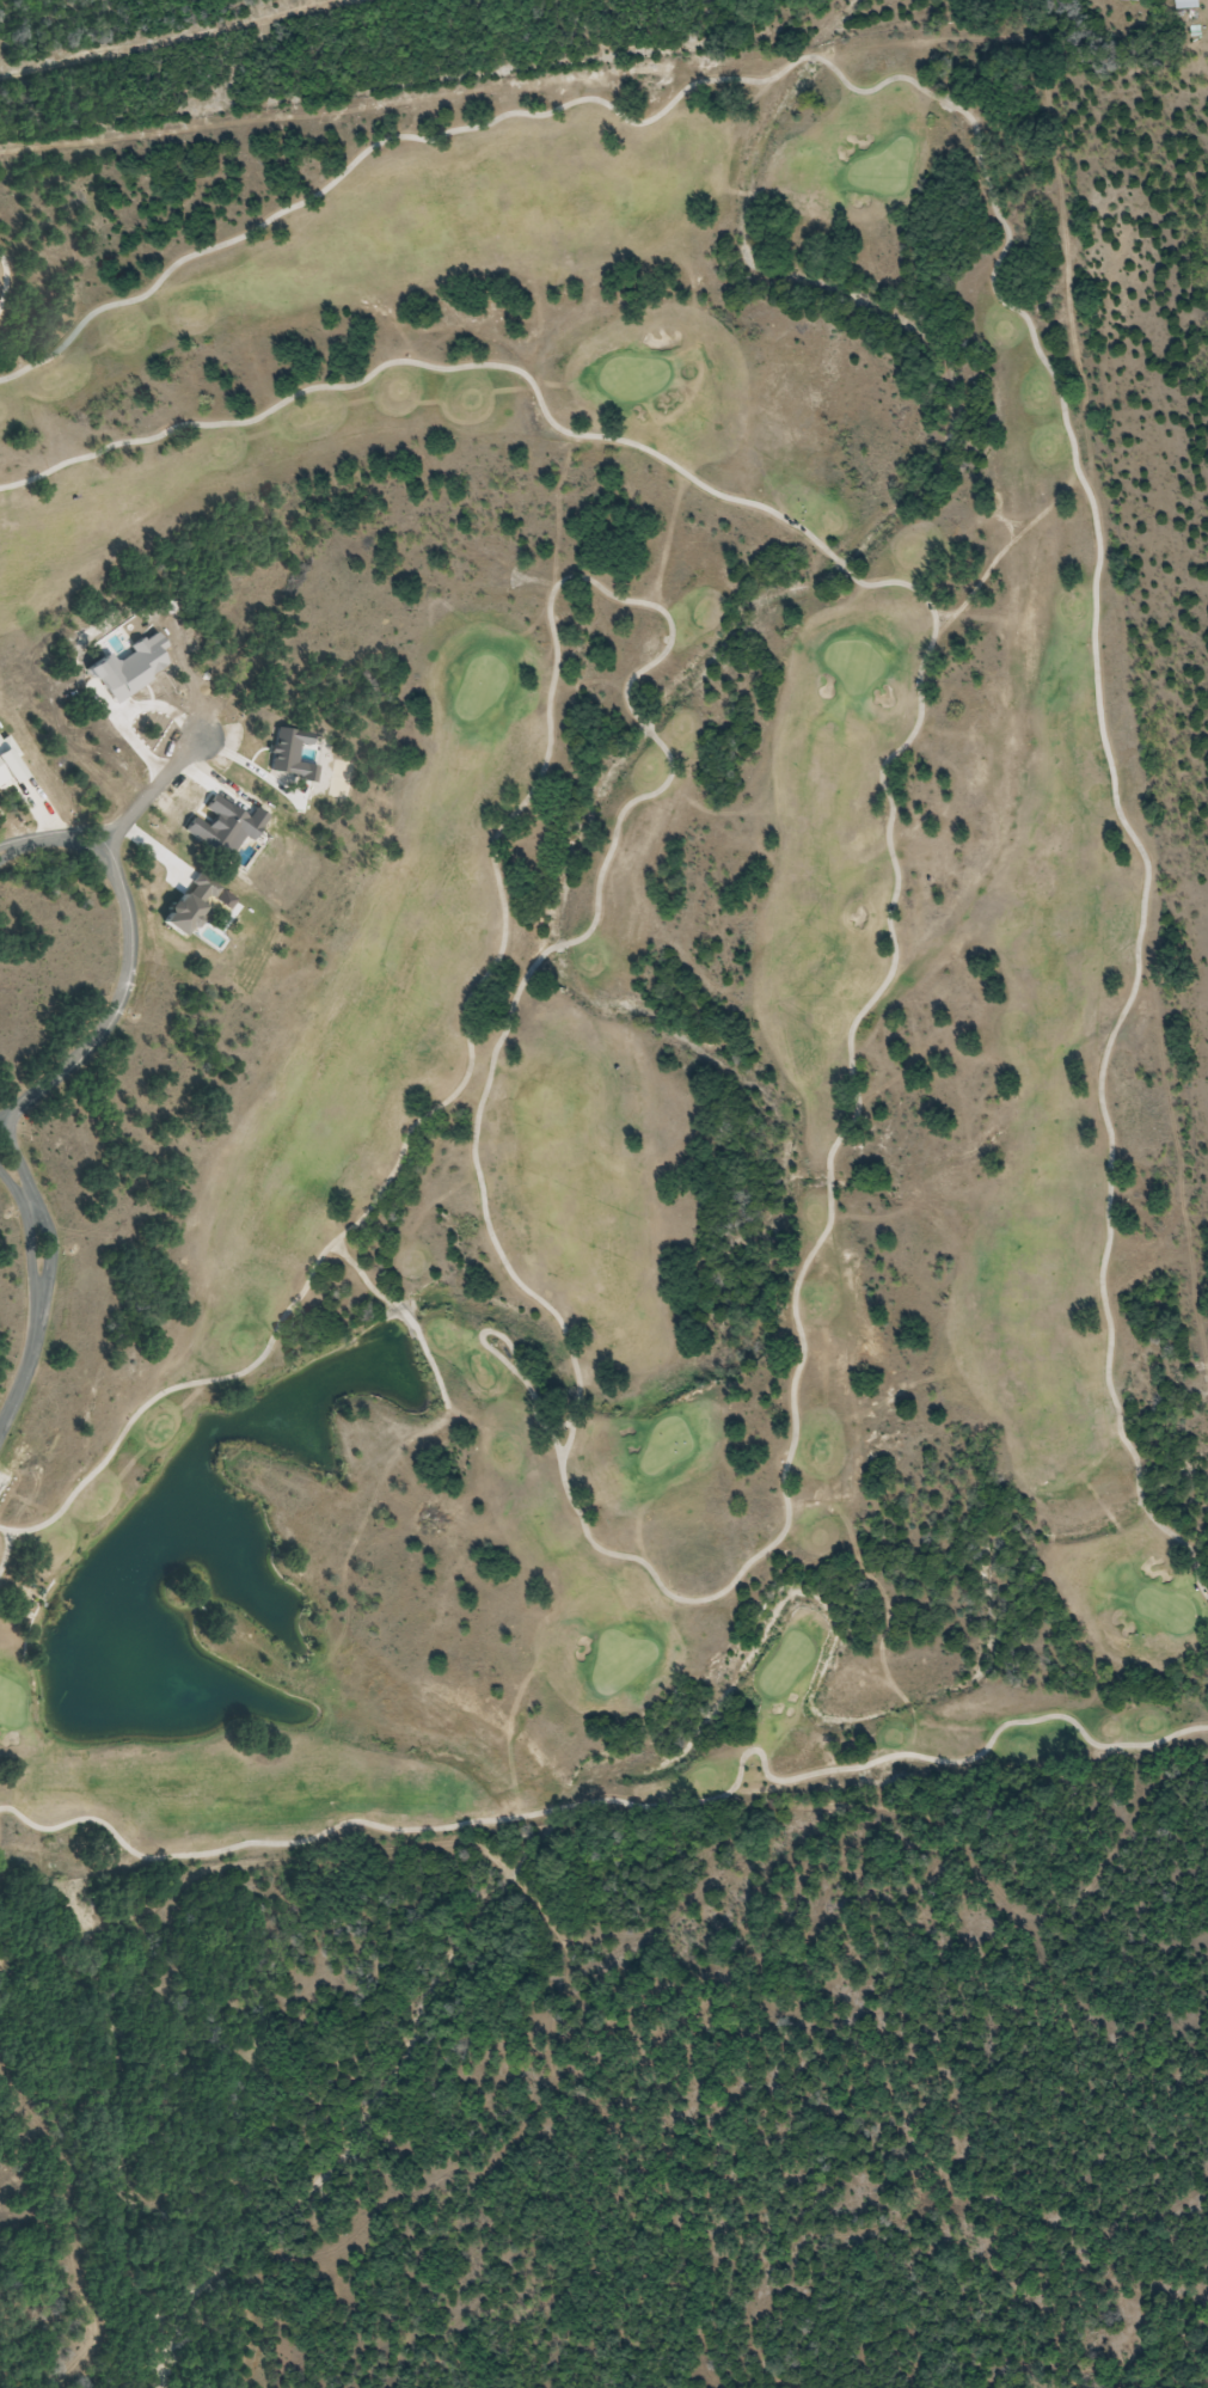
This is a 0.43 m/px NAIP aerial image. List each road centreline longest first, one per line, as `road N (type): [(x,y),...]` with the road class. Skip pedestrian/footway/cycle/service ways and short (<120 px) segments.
road 1 (residential): [(204,729),(105,845),(130,941),(105,1031),(1,1123)]
road 2 (track): [(351,0),(0,77)]
road 3 (residential): [(39,1286),(50,1267),(47,1224),(1,1123)]
road 4 (residential): [(39,1286),(35,1345),(0,1426)]
road 5 (residential): [(0,1169),(27,1216),(39,1286)]

